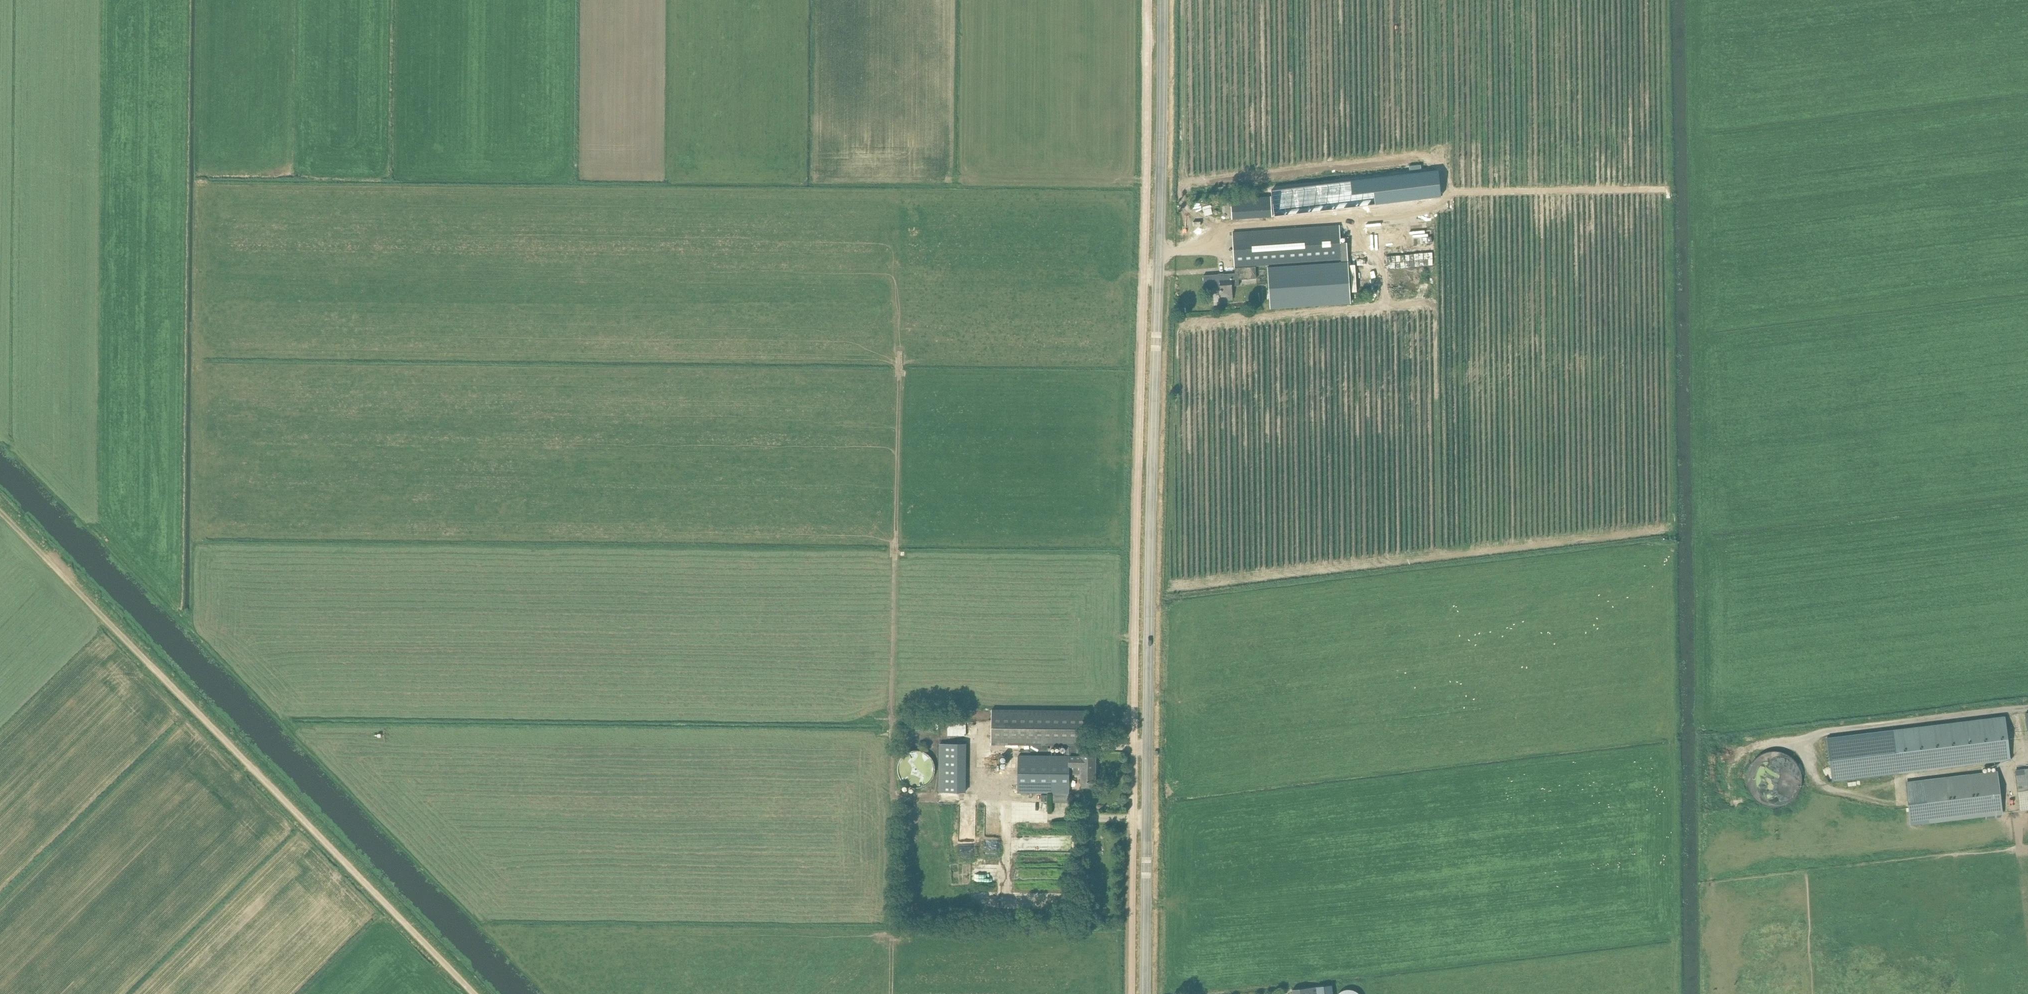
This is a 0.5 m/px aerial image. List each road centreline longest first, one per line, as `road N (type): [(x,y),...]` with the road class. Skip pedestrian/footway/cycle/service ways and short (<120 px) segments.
road 1 (unclassified): [(1143,993),(1159,0)]
road 2 (unclassified): [(475,993),(0,511)]

